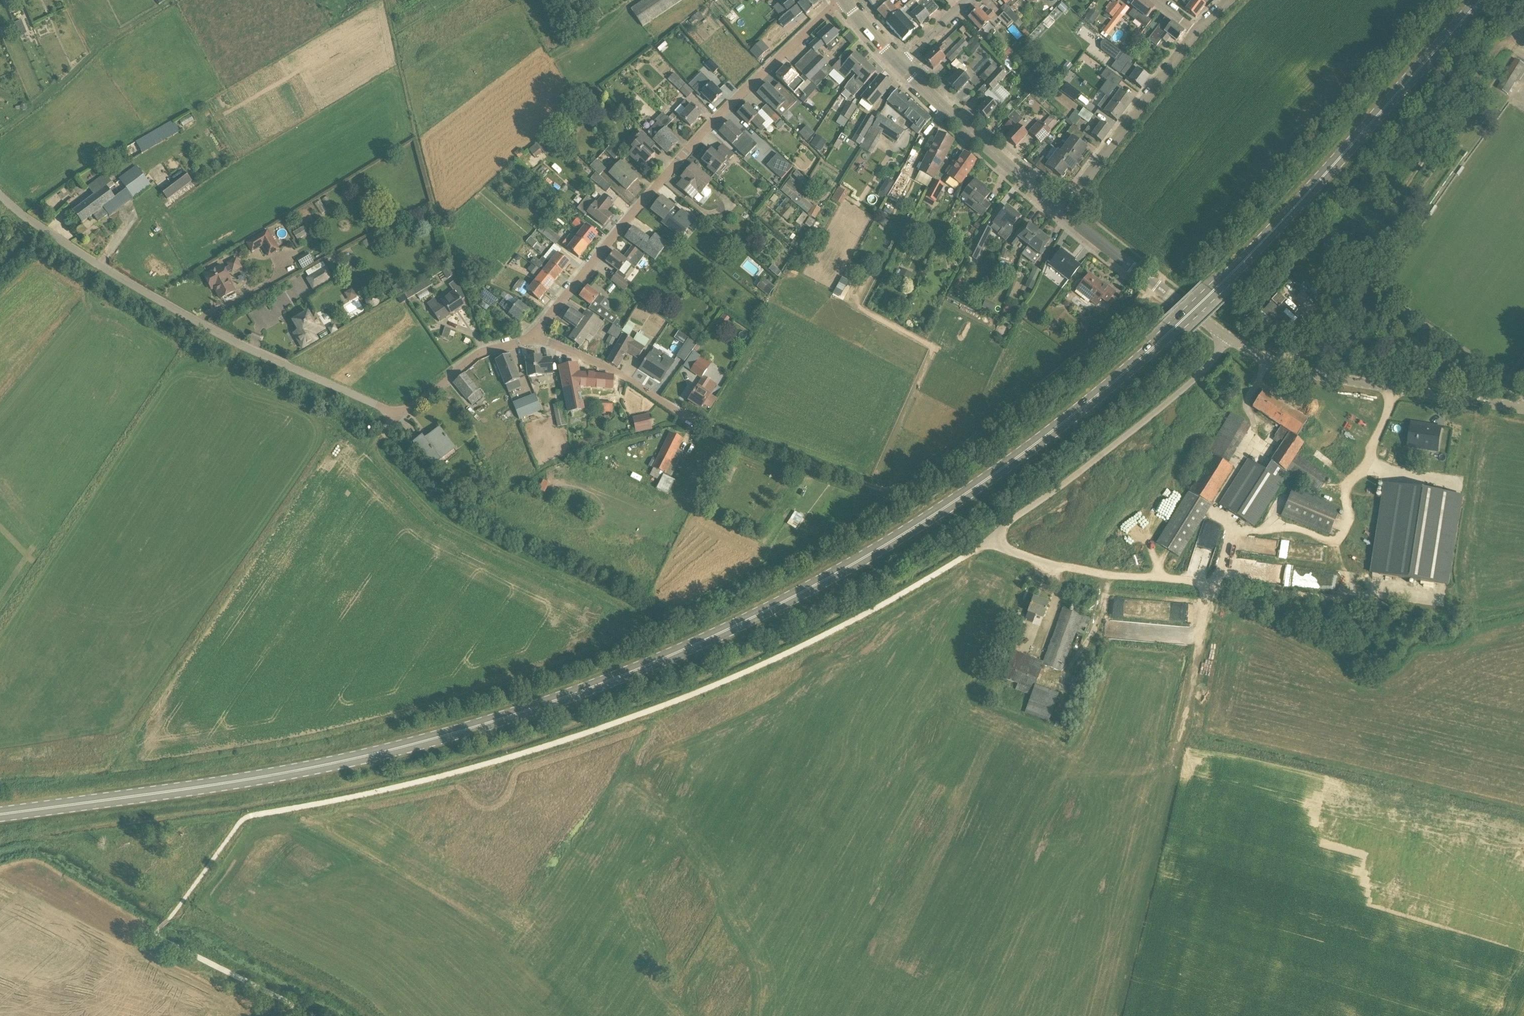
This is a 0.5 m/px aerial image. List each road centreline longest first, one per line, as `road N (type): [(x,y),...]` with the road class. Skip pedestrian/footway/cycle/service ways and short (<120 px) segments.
road 1 (primary): [(0,814),(237,781),(438,738),(655,663),(838,574),(1023,455),(1171,332),(1282,222),(1480,0)]
road 2 (track): [(1157,286),(967,443),(897,489),(698,423)]
road 3 (residential): [(532,338),(682,156),(841,0)]
road 4 (track): [(1208,583),(1116,1015)]
road 5 (residential): [(376,405),(168,306),(0,194)]
road 6 (track): [(1523,17),(1284,366)]
road 7 (track): [(1208,583),(1454,613),(1523,604)]
road 8 (unclassified): [(988,543),(1203,372),(1228,338)]
road 9 (secondary): [(1523,409),(1301,371),(1228,338)]
road 10 (track): [(342,430),(439,520),(558,580)]
road 11 (track): [(376,1015),(347,991),(175,912)]
road 12 (residential): [(1063,212),(1198,32)]
road 13 (track): [(988,543),(1082,570),(1208,583)]
road 14 (secondary): [(1063,212),(900,65)]
road 15 (secondary): [(1228,338),(1063,212)]
road 16 (residential): [(698,423),(604,366),(532,338)]
road 17 (residential): [(376,405),(405,411),(480,355),(532,338)]

